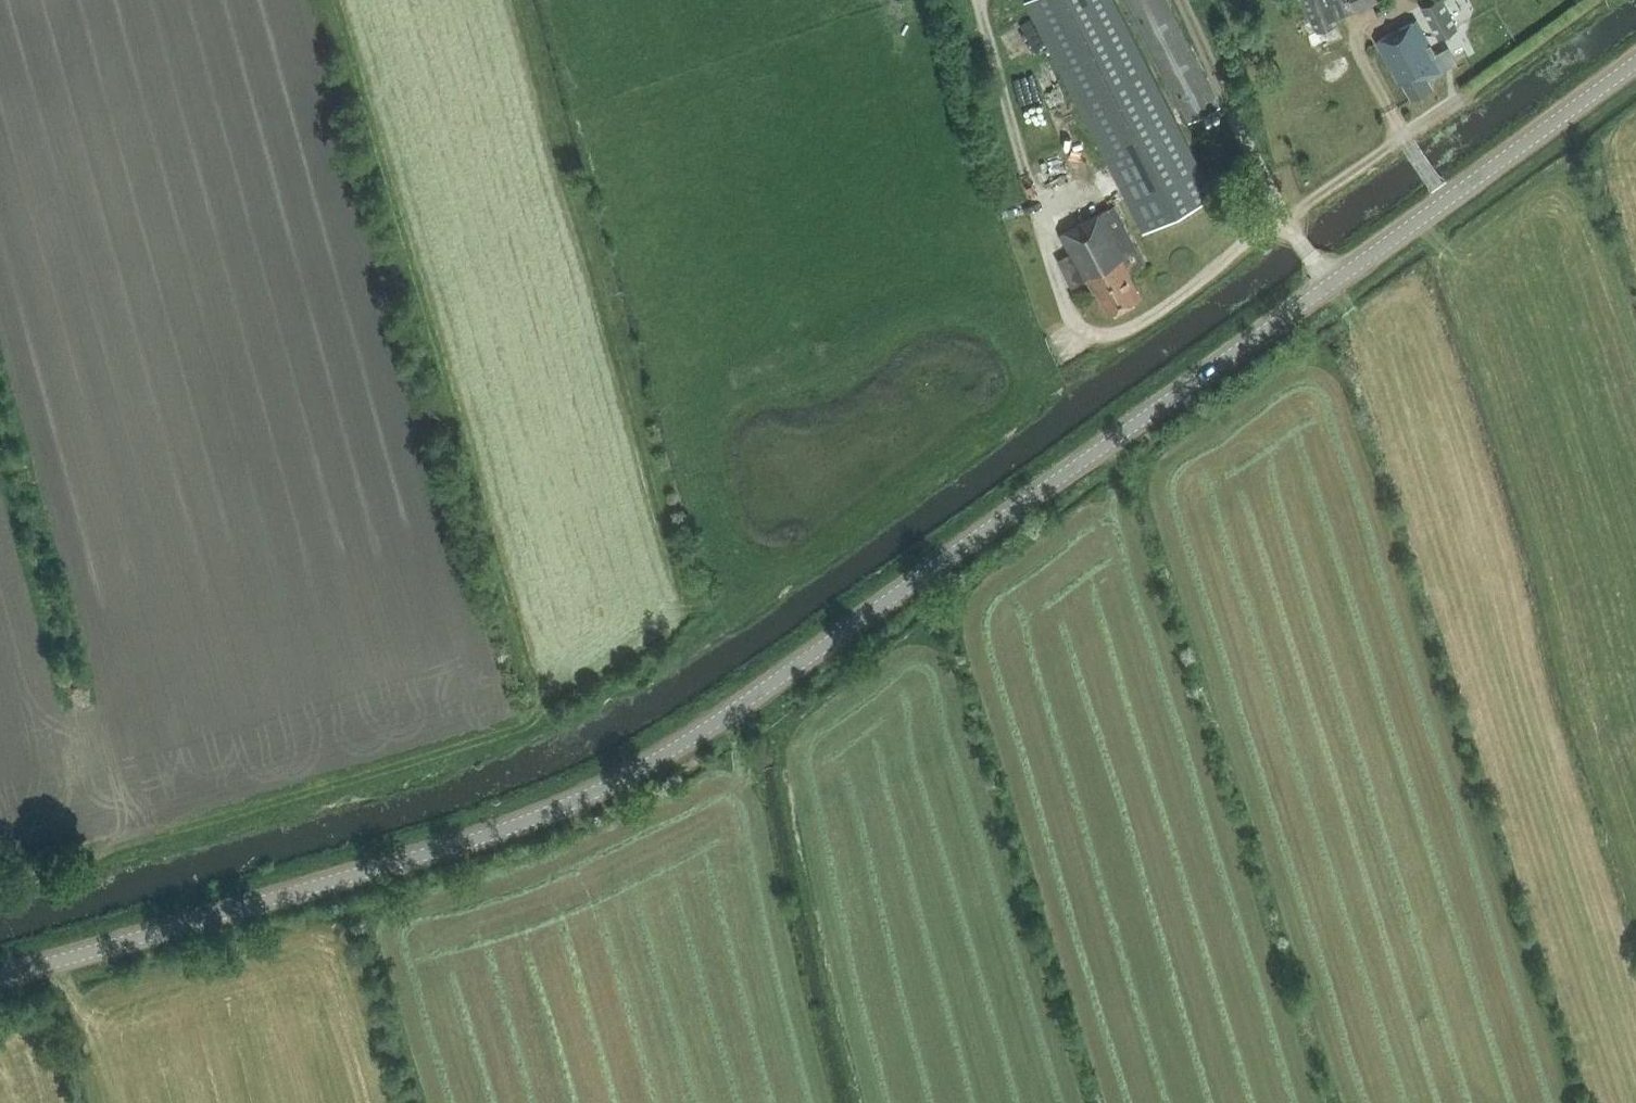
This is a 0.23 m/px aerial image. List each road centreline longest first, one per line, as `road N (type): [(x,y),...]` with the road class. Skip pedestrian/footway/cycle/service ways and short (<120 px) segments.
road 1 (tertiary): [(0,980),(455,851),(571,811),(663,764),(1635,66)]
road 2 (track): [(1078,337),(1127,331),(1467,94)]

